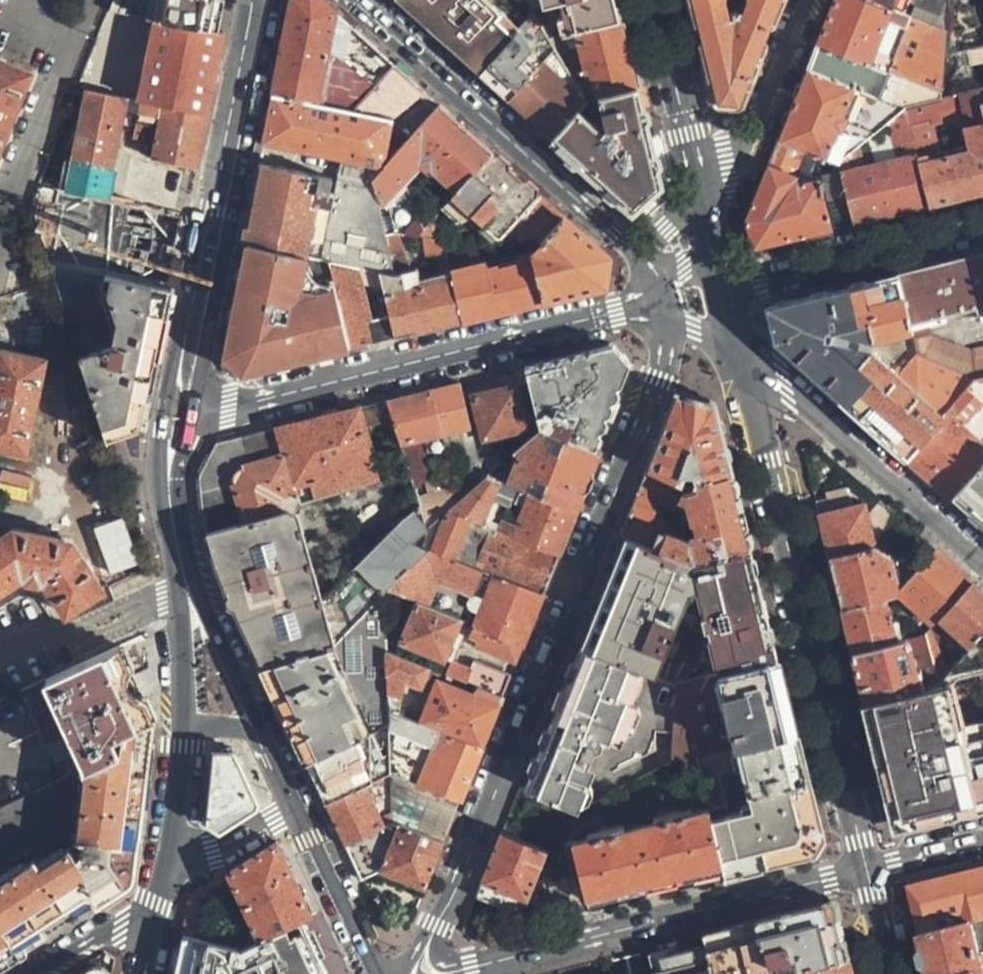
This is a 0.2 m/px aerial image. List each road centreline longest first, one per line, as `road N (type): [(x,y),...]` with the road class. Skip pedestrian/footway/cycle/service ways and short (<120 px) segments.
road 1 (residential): [(415,973),(656,380),(667,333),(658,298)]
road 2 (tertiary): [(743,361),(866,869)]
road 3 (residential): [(177,422),(658,298)]
road 4 (residential): [(437,973),(866,869)]
road 5 (secondary): [(177,422),(263,0)]
road 6 (residential): [(642,247),(358,0)]
road 7 (residential): [(743,361),(982,577)]
road 8 (residential): [(0,281),(19,190),(103,0)]
road 9 (residential): [(982,223),(726,288)]
road 10 (residential): [(711,228),(806,0)]
road 11 (residential): [(188,587),(0,664)]
road 12 (tertiary): [(656,0),(702,188)]
road 13 (secondary): [(375,973),(296,802)]
road 14 (secondary): [(267,737),(188,587)]
road 15 (secondary): [(188,587),(169,491),(177,422)]
road 16 (secondary): [(188,587),(185,732)]
road 17 (residential): [(172,839),(188,855),(214,851),(296,802)]
road 18 (residential): [(154,906),(39,973)]

